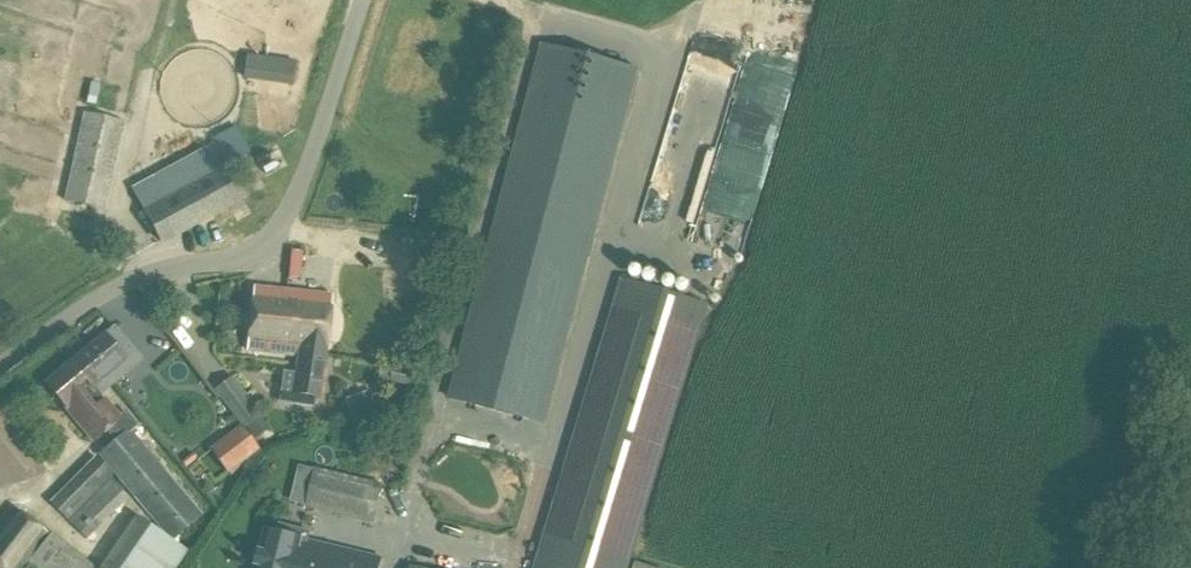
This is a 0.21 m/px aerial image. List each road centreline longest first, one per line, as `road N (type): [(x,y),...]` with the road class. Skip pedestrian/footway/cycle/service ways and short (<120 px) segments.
road 1 (unclassified): [(0,366),(117,286),(236,257),(290,226),(365,0)]

